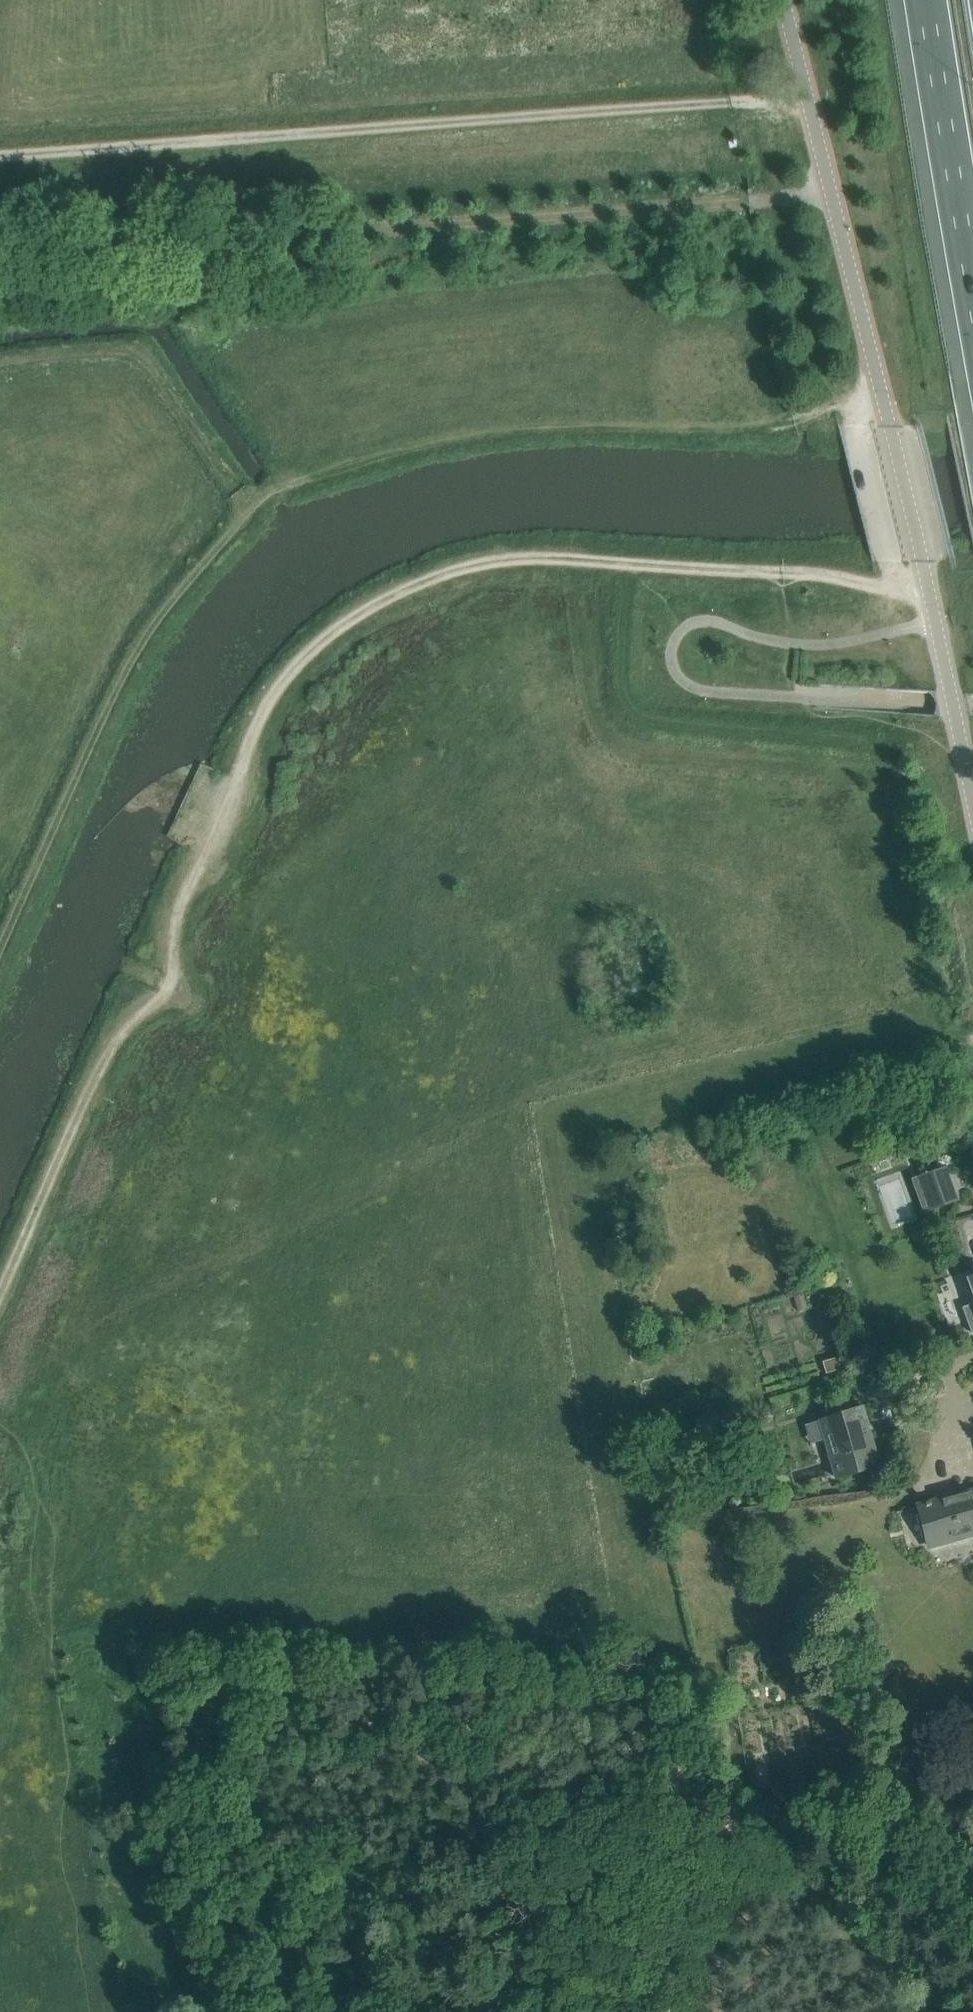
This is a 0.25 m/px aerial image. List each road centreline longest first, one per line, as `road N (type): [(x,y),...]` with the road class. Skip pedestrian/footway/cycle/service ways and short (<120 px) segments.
road 1 (track): [(0,260),(832,194)]
road 2 (tertiary): [(972,798),(785,0)]
road 3 (motorway): [(925,0),(972,279)]

